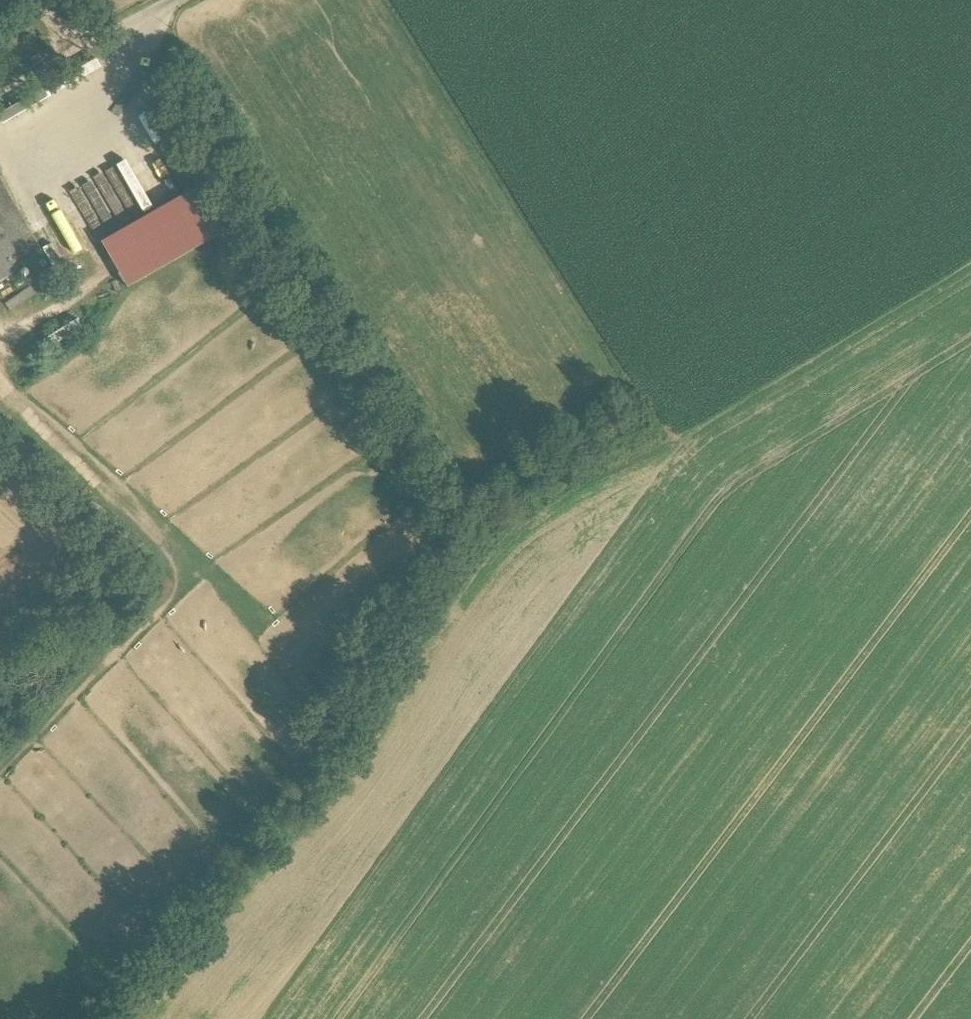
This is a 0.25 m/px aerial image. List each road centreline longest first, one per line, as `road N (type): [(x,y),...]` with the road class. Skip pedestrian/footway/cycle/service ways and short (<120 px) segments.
road 1 (unclassified): [(0,94),(182,0)]

